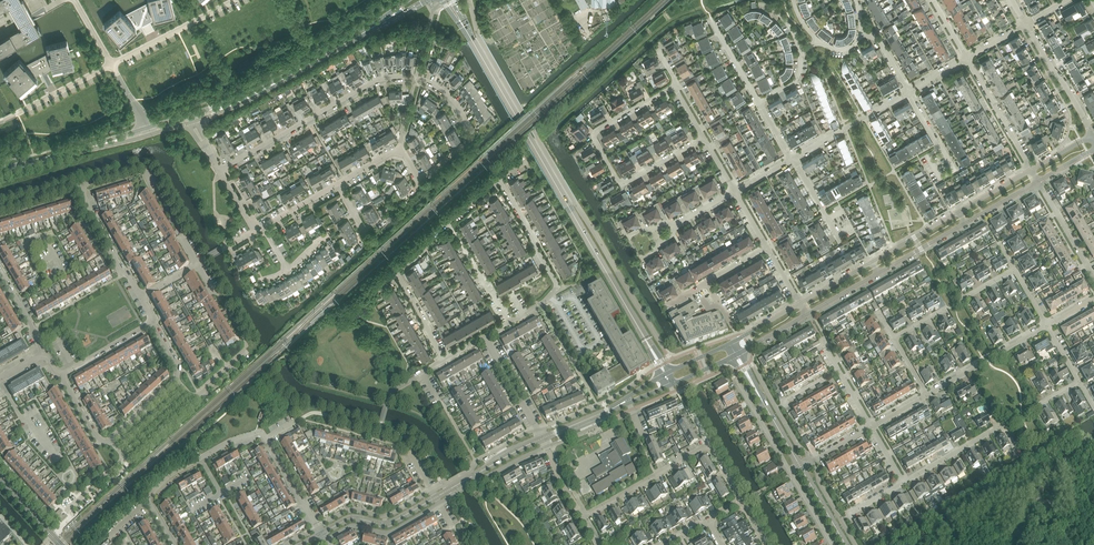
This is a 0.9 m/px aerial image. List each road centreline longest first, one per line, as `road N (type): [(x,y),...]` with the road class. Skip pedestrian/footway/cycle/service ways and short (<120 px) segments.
road 1 (residential): [(338,184),(398,152),(426,178),(472,139),(471,129),(439,87),(395,76),(220,170)]
road 2 (tertiary): [(665,374),(447,0)]
road 3 (tertiary): [(322,534),(353,518),(390,523),(543,438)]
road 4 (residential): [(704,138),(618,180),(594,136),(598,129),(673,85)]
road 5 (residential): [(498,178),(557,286),(484,336)]
road 6 (tertiary): [(190,119),(254,95),(371,29)]
road 7 (residential): [(174,544),(148,495),(231,440),(259,432),(266,437)]
road 8 (residential): [(755,412),(833,544)]
road 9 (residential): [(581,516),(709,444)]
road 10 (residential): [(397,274),(397,266),(498,178)]
road 11 (residential): [(926,395),(1048,327)]
road 12 (residential): [(235,0),(112,65)]
road 13 (residential): [(1093,136),(1026,24)]
road 14 (residential): [(794,158),(907,93)]
road 15 (residential): [(1031,170),(968,59)]
road 16 (residential): [(141,297),(81,185)]
road 17 (tertiary): [(31,164),(150,131)]

